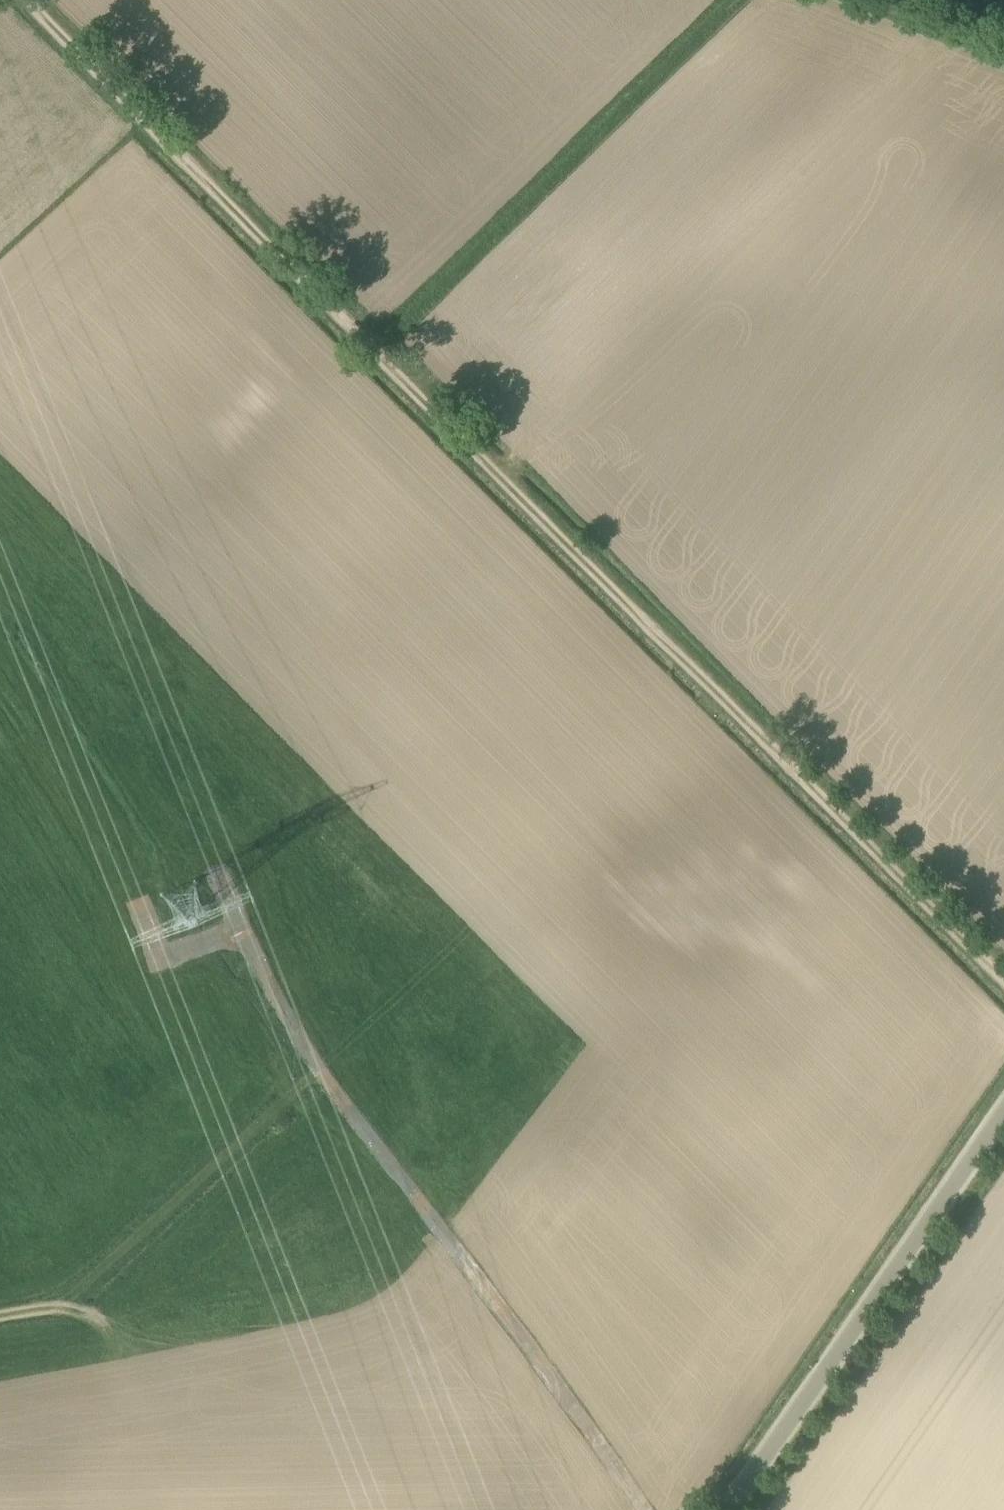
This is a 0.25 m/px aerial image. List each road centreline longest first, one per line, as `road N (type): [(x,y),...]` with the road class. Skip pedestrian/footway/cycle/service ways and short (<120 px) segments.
road 1 (track): [(27,0),(1003,988)]
road 2 (unclassified): [(730,1509),(1003,1119)]
road 3 (track): [(1003,50),(871,0)]

